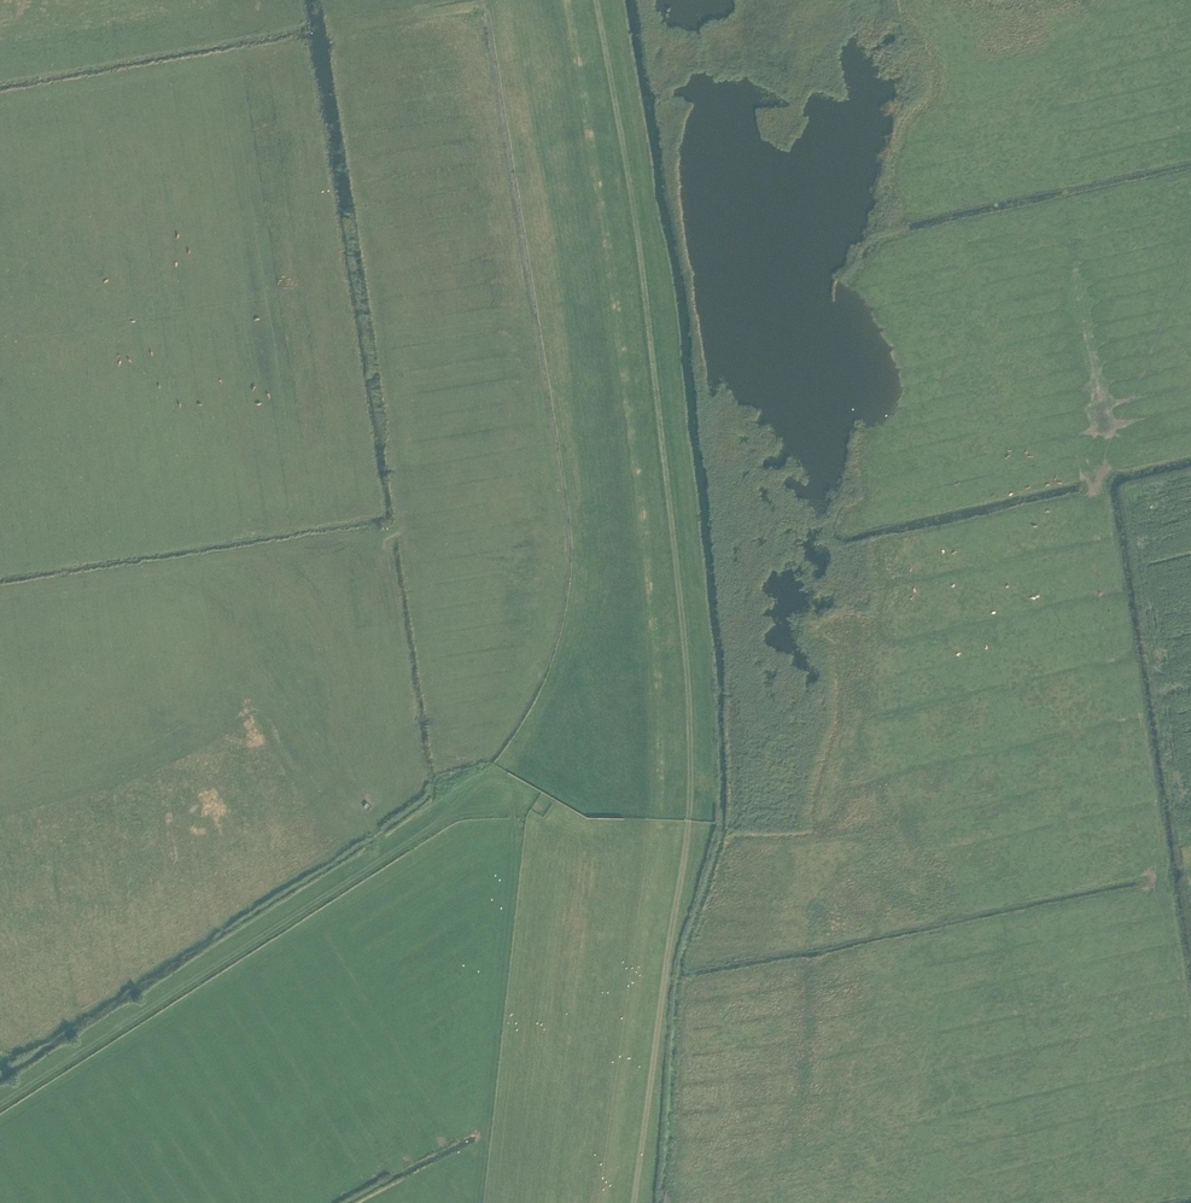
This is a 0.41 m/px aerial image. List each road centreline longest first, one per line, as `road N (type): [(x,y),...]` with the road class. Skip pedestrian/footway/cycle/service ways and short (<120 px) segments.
road 1 (track): [(634,1202),(688,837),(690,702),(636,216),(597,0)]

